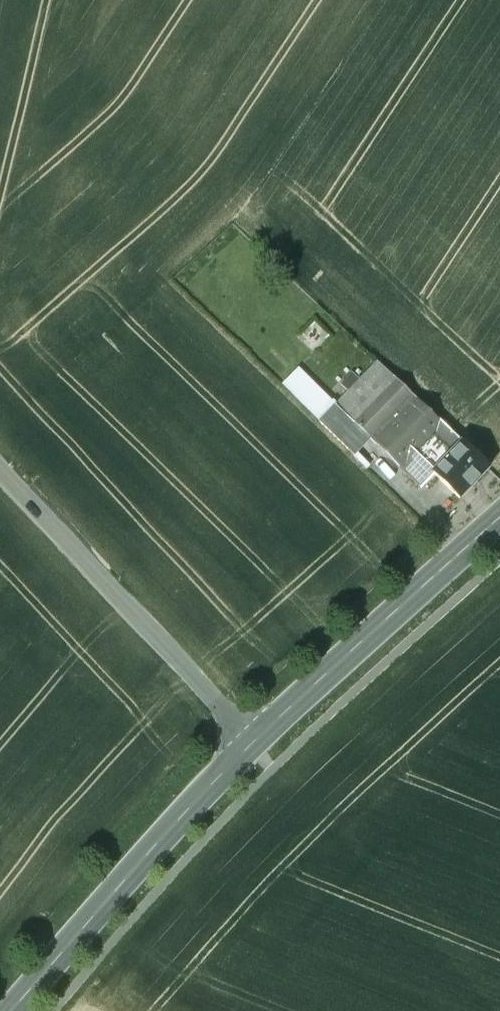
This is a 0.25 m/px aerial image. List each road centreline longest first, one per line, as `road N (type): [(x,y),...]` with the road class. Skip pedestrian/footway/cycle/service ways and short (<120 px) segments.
road 1 (unclassified): [(252,743),(0,469)]
road 2 (secondary): [(252,743),(11,1010)]
road 3 (secondary): [(499,521),(252,743)]

